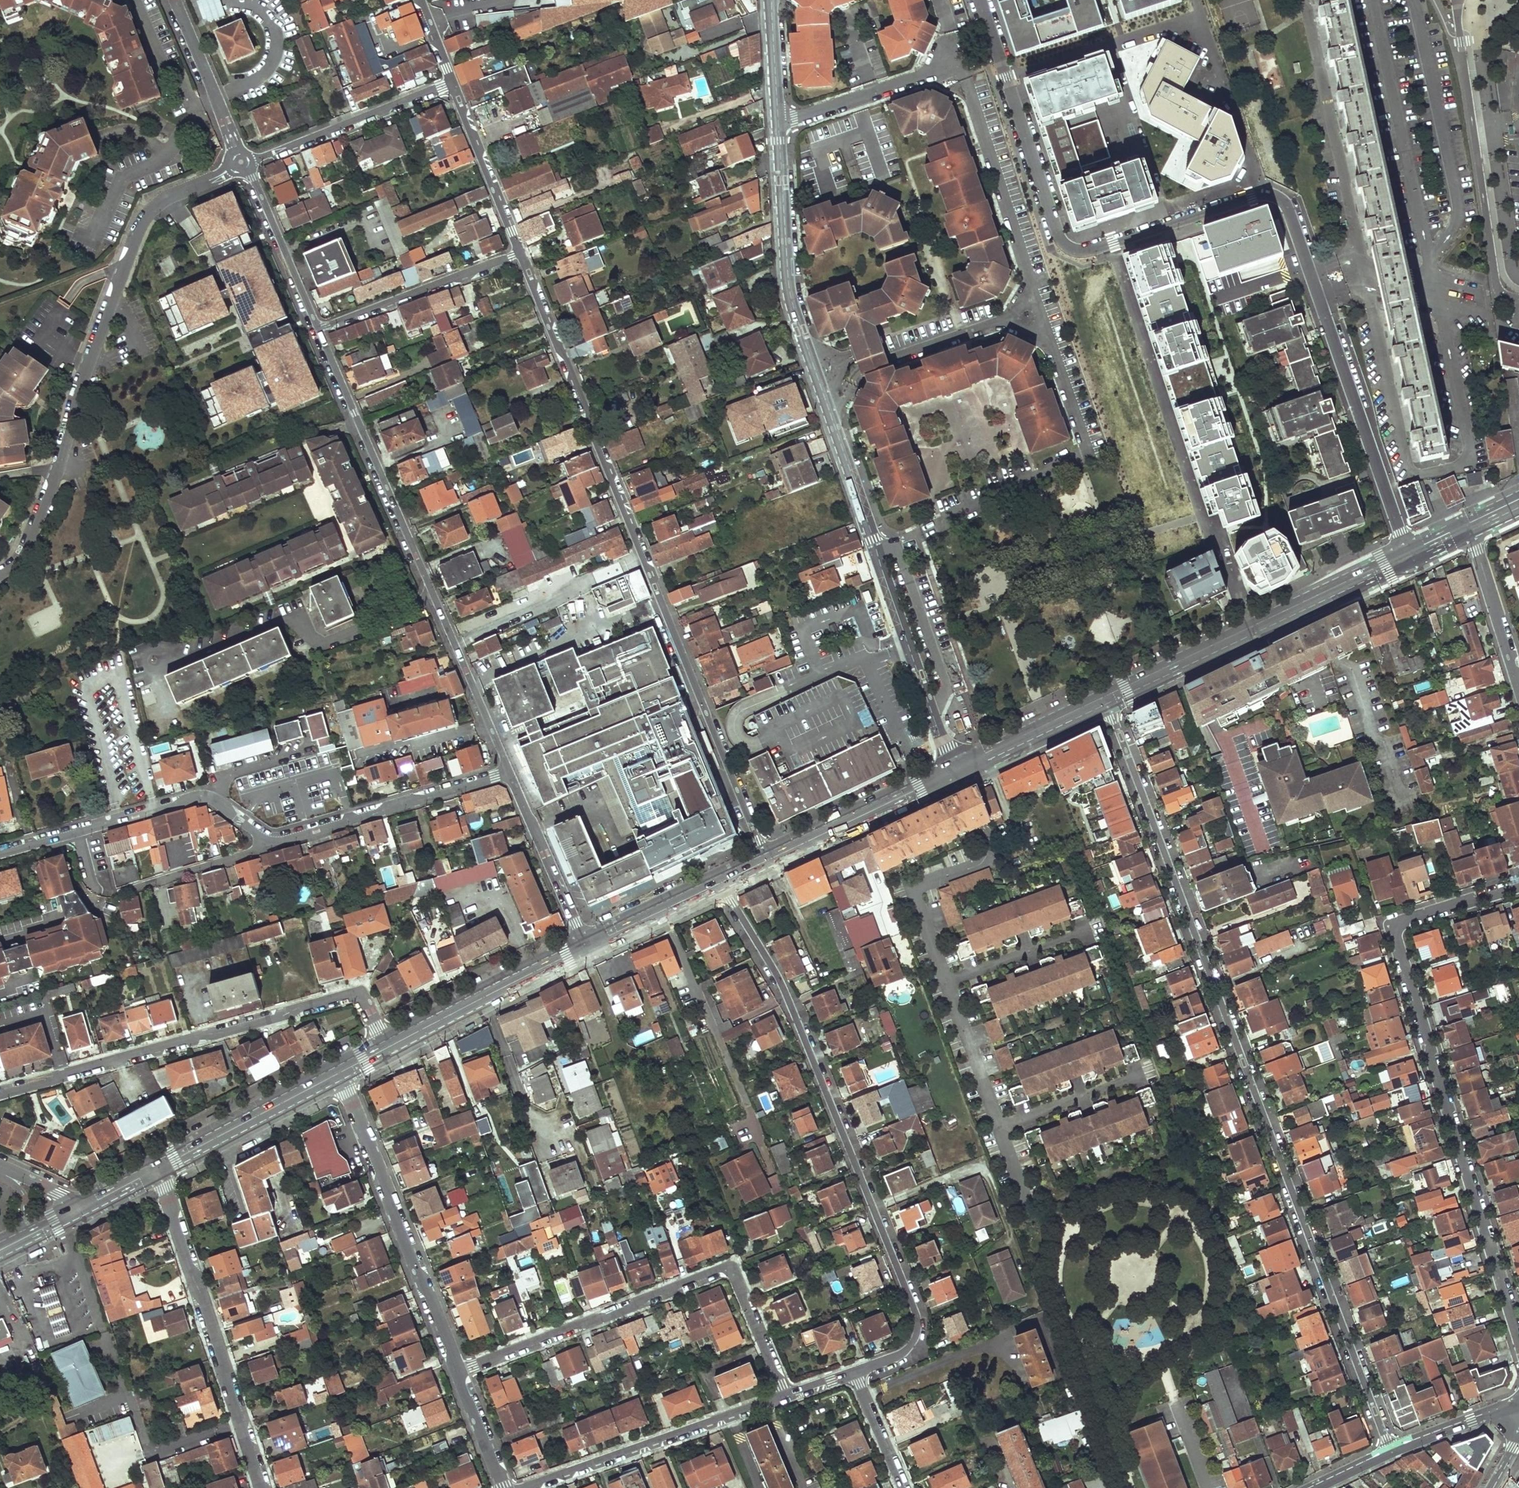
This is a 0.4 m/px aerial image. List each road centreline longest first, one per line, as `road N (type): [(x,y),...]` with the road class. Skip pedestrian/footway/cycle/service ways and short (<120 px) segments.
road 1 (residential): [(1105,698),(1391,1452)]
road 2 (residential): [(957,770),(789,291),(778,120)]
road 3 (residential): [(769,860),(520,253)]
road 4 (residential): [(1518,1346),(1393,937),(1401,922),(1518,886)]
road 5 (residential): [(982,0),(1068,247),(1088,251),(1264,199),(1291,222)]
road 6 (residential): [(240,163),(145,216),(28,542),(0,574)]
road 7 (residential): [(317,329),(510,773)]
road 8 (residential): [(0,1093),(349,994),(364,997),(389,1047)]
road 9 (residential): [(459,1372),(730,1269),(788,1397)]
road 10 (residential): [(873,1208),(790,1007),(721,884)]
road 11 (residential): [(1408,554),(1291,222)]
road 12 (secondary): [(1105,698),(1408,554)]
road 13 (residential): [(263,1487),(159,1170)]
road 14 (residential): [(340,1072),(459,1372)]
road 15 (residential): [(1502,293),(1456,0)]
road 16 (residential): [(271,844),(206,797),(0,853)]
road 17 (residential): [(526,1487),(788,1397)]
road 18 (residential): [(510,773),(271,844)]
road 19 (residential): [(451,81),(240,163)]
road 20 (secondary): [(389,1047),(586,947)]
road 21 (residential): [(317,329),(520,253)]
road 22 (residential): [(854,1374),(904,1357),(916,1334),(914,1306),(873,1208)]
road 23 (secondary): [(769,860),(957,770)]
road 24 (residential): [(778,120),(960,64),(965,79)]
road 25 (secondary): [(159,1170),(340,1072)]
road 26 (residential): [(873,1208),(979,1169),(1012,1242)]
road 27 (residential): [(510,773),(586,947)]
road 28 (residential): [(520,253),(451,81)]
road 29 (residential): [(240,163),(317,329)]
road 30 (residential): [(175,0),(240,163)]
road 31 (residential): [(1518,685),(1467,528)]
road 32 (secondary): [(957,770),(1105,698)]
road 33 (residential): [(271,844),(121,892)]
road 34 (secondary): [(586,947),(721,884)]
road 35 (residential): [(1391,1452),(1518,1405)]
road 36 (residential): [(854,1374),(904,1487)]
road 37 (residential): [(459,1372),(504,1487)]

